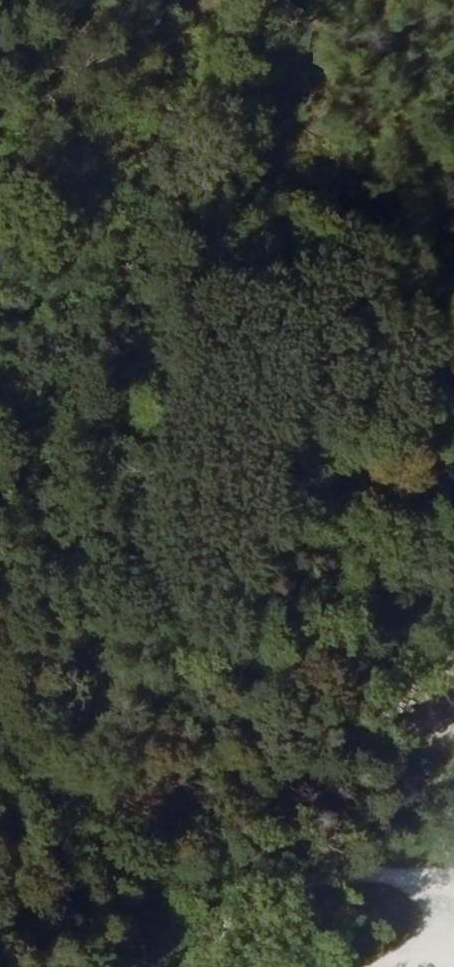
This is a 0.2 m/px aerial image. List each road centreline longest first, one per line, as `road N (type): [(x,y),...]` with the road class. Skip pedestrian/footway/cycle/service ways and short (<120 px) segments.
road 1 (track): [(145,966),(453,570)]

